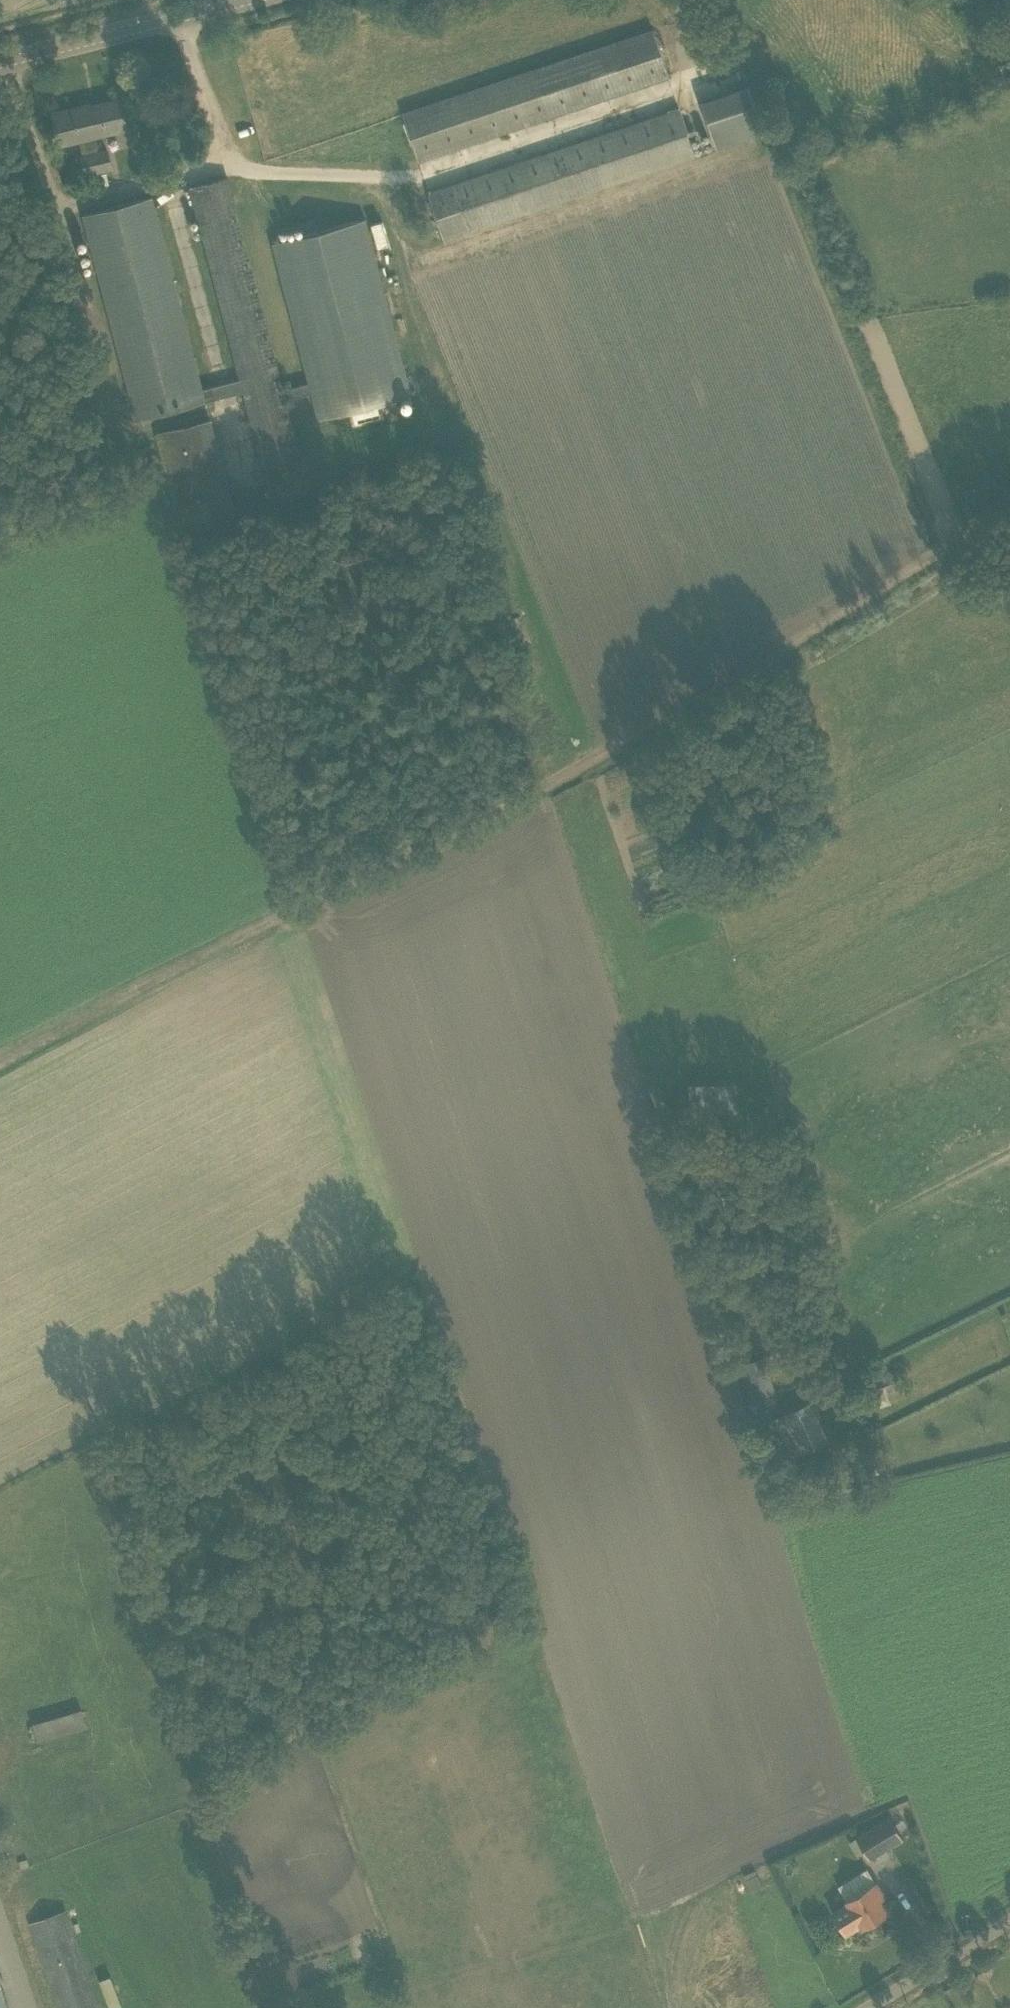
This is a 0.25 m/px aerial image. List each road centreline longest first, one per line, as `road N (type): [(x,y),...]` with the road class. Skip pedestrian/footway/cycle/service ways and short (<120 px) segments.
road 1 (track): [(1009,519),(870,614),(550,800),(0,1060)]
road 2 (tertiary): [(0,62),(241,0)]
road 3 (unclassified): [(868,2007),(1009,1920)]

